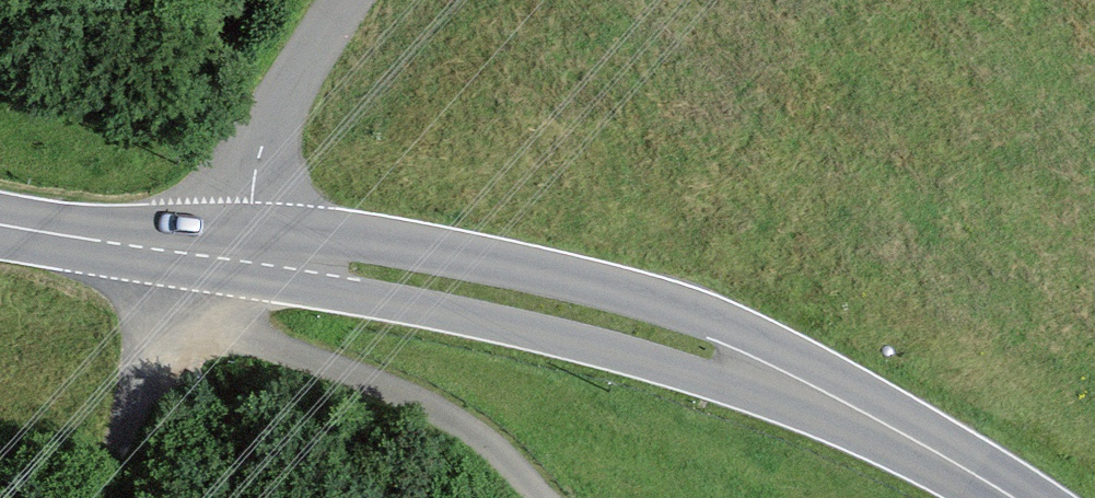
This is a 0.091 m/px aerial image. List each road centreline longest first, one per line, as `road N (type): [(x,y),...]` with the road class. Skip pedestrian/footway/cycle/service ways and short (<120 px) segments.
road 1 (secondary): [(976,477),(823,371),(657,299),(397,239),(315,240),(223,256)]
road 2 (secondary): [(223,256),(738,385),(976,477)]
road 3 (residential): [(541,497),(449,417),(387,386),(197,328),(223,256)]
road 4 (unclassified): [(223,256),(252,198),(263,144),(291,81),(345,0)]
road 5 (secondary): [(0,225),(223,256)]

